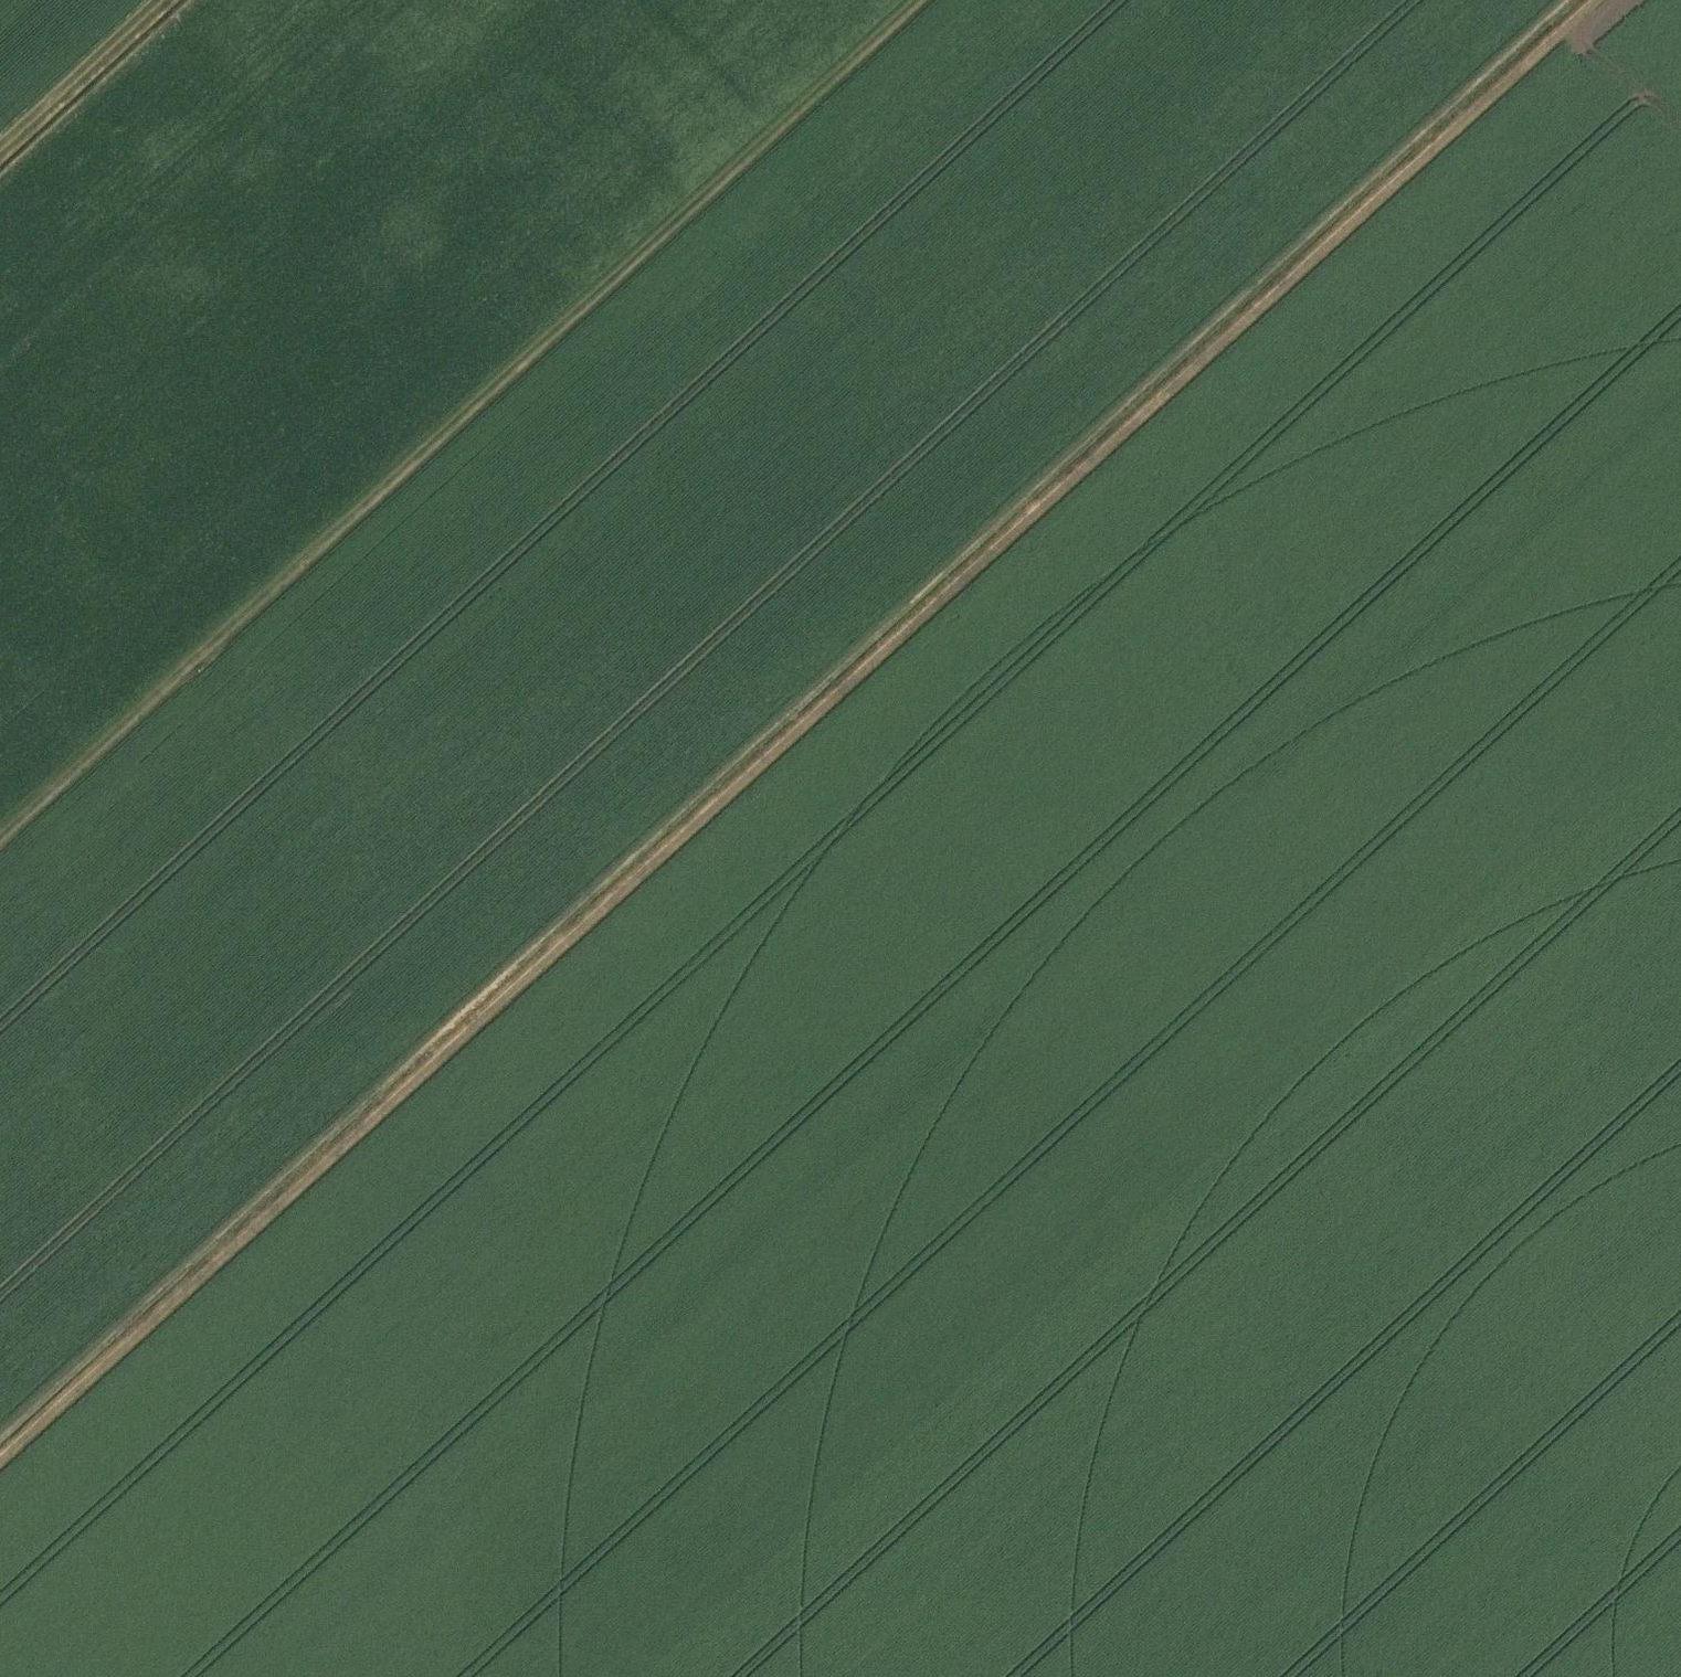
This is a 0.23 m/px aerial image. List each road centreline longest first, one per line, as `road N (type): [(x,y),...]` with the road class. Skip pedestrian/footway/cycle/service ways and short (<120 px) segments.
road 1 (track): [(154,0),(0,142)]

